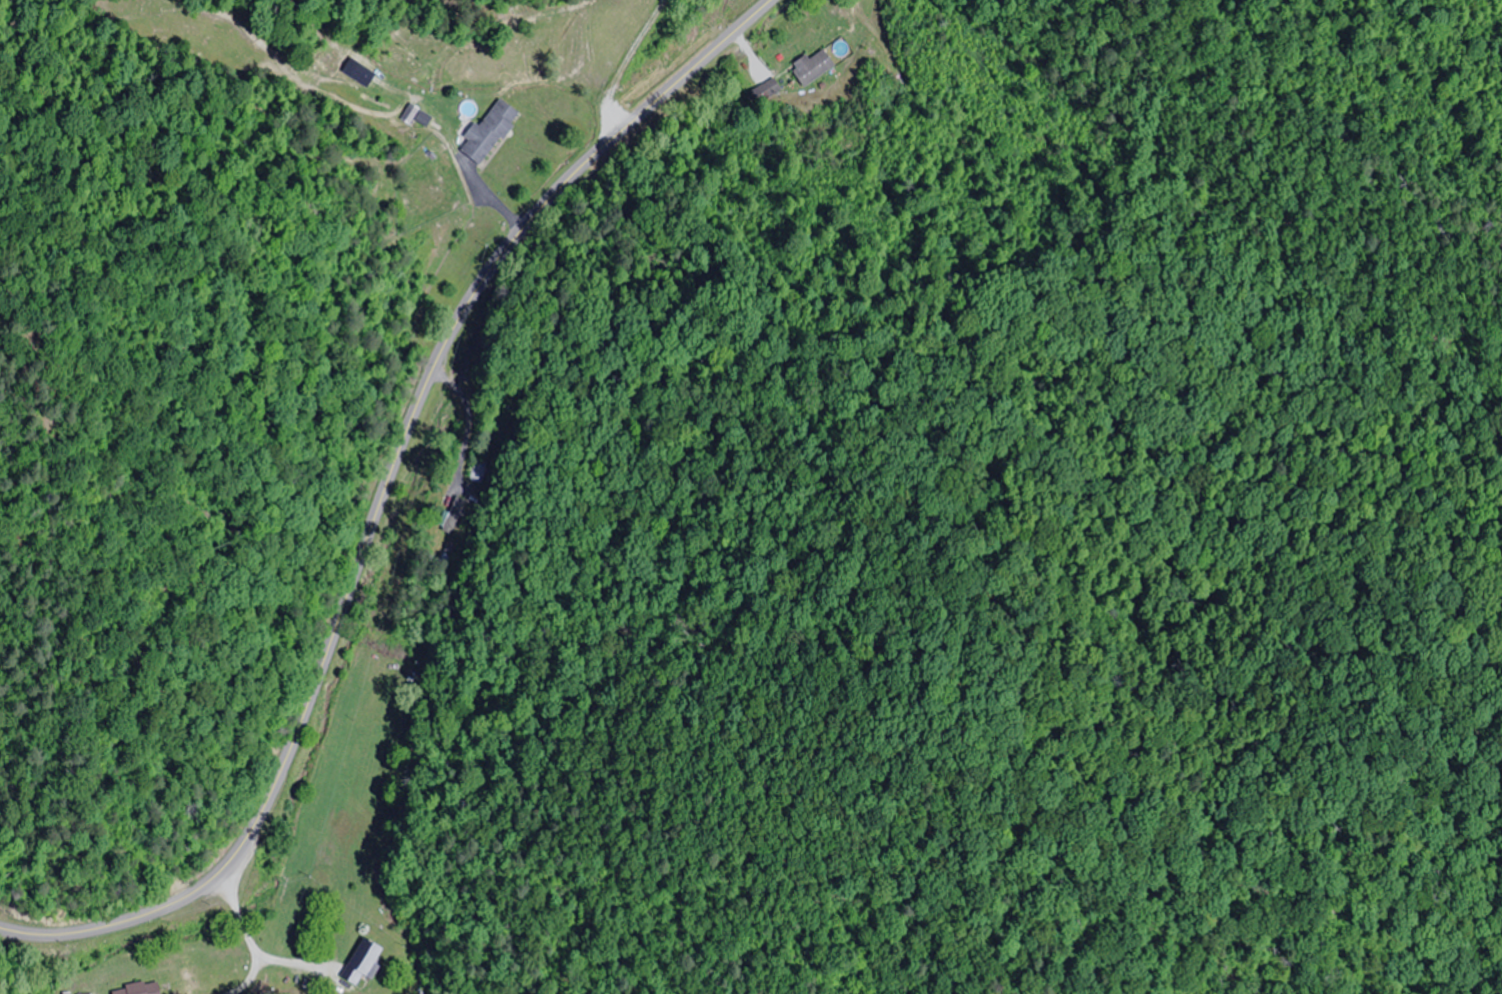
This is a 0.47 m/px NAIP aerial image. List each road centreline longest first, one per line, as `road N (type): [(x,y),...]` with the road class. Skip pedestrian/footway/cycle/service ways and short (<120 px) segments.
road 1 (secondary): [(0,927),(39,935),(105,927),(171,903),(228,863),(296,736),(411,423),(473,297),(576,173),(773,0)]

